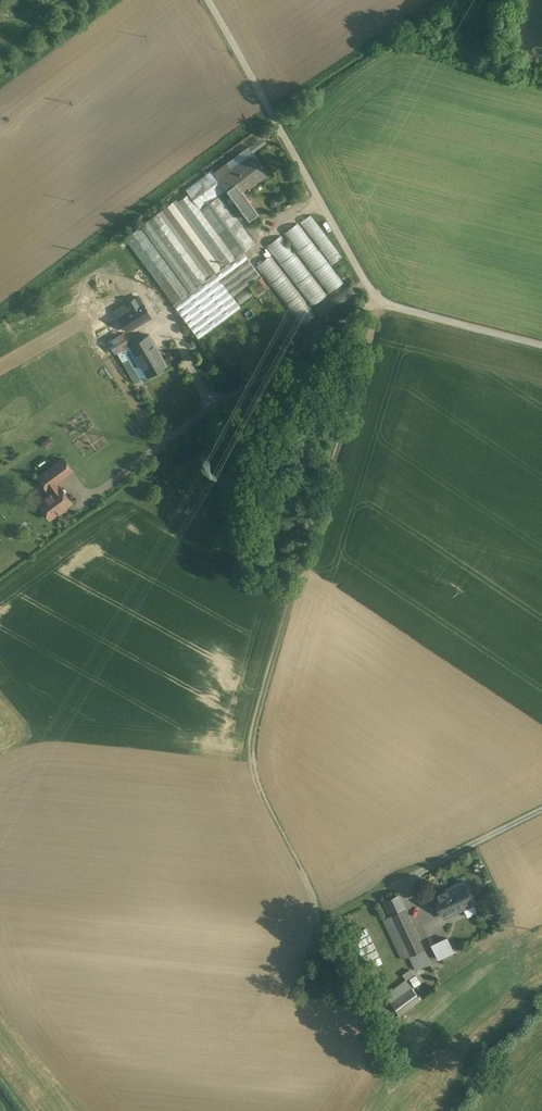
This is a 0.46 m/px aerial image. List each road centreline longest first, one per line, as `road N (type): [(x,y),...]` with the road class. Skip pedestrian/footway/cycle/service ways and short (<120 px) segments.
road 1 (unclassified): [(208,0),(370,290),(393,307),(541,344)]

